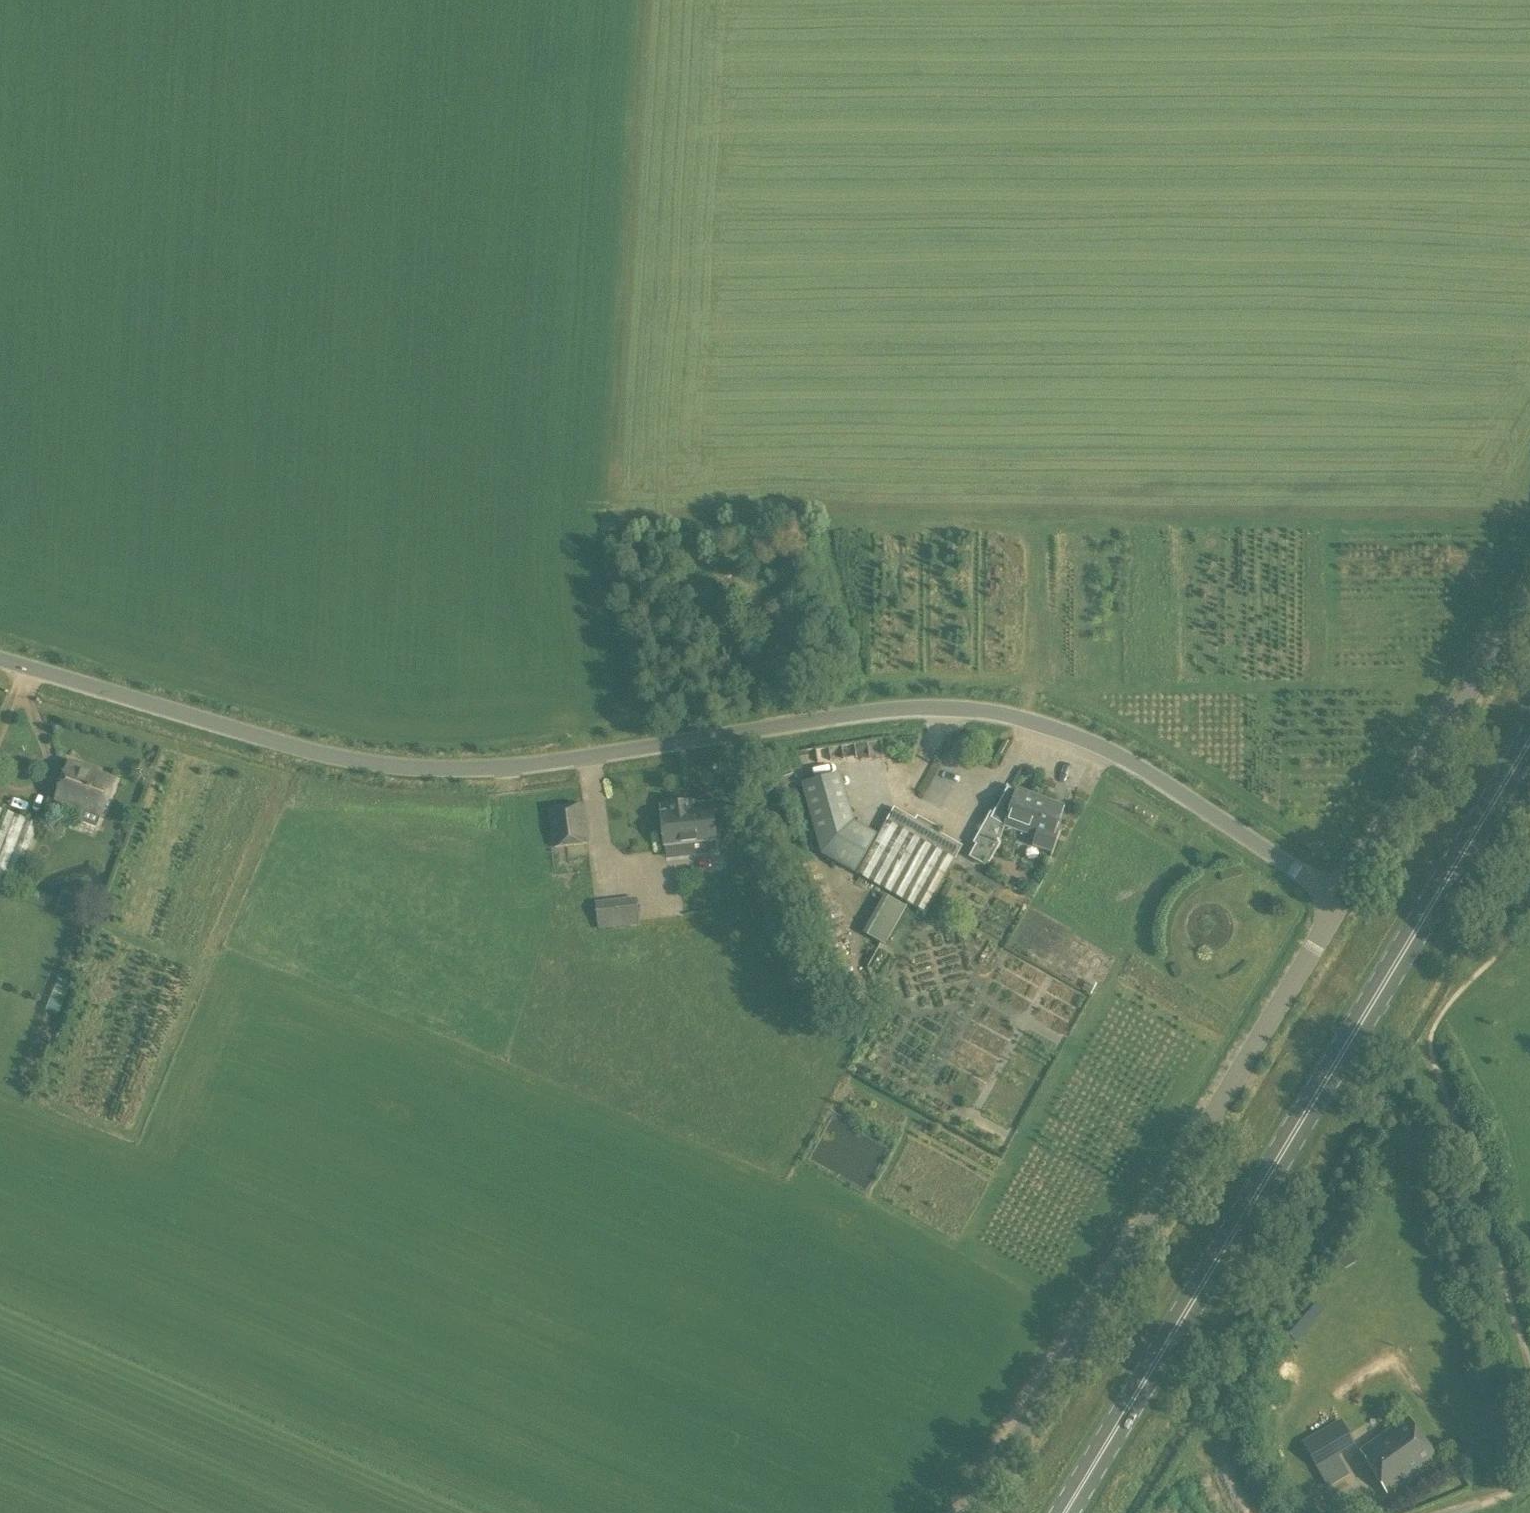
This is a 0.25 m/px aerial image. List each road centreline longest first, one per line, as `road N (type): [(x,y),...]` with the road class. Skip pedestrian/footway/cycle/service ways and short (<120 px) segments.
road 1 (unclassified): [(0,654),(374,764),(499,767),(915,705),(1018,714),(1120,754),(1341,900)]
road 2 (primary): [(1064,1512),(1529,740)]
road 3 (unclassified): [(971,1512),(1341,900)]
road 4 (unclassified): [(1341,900),(1529,588)]
road 5 (track): [(1529,1377),(1429,1035)]

